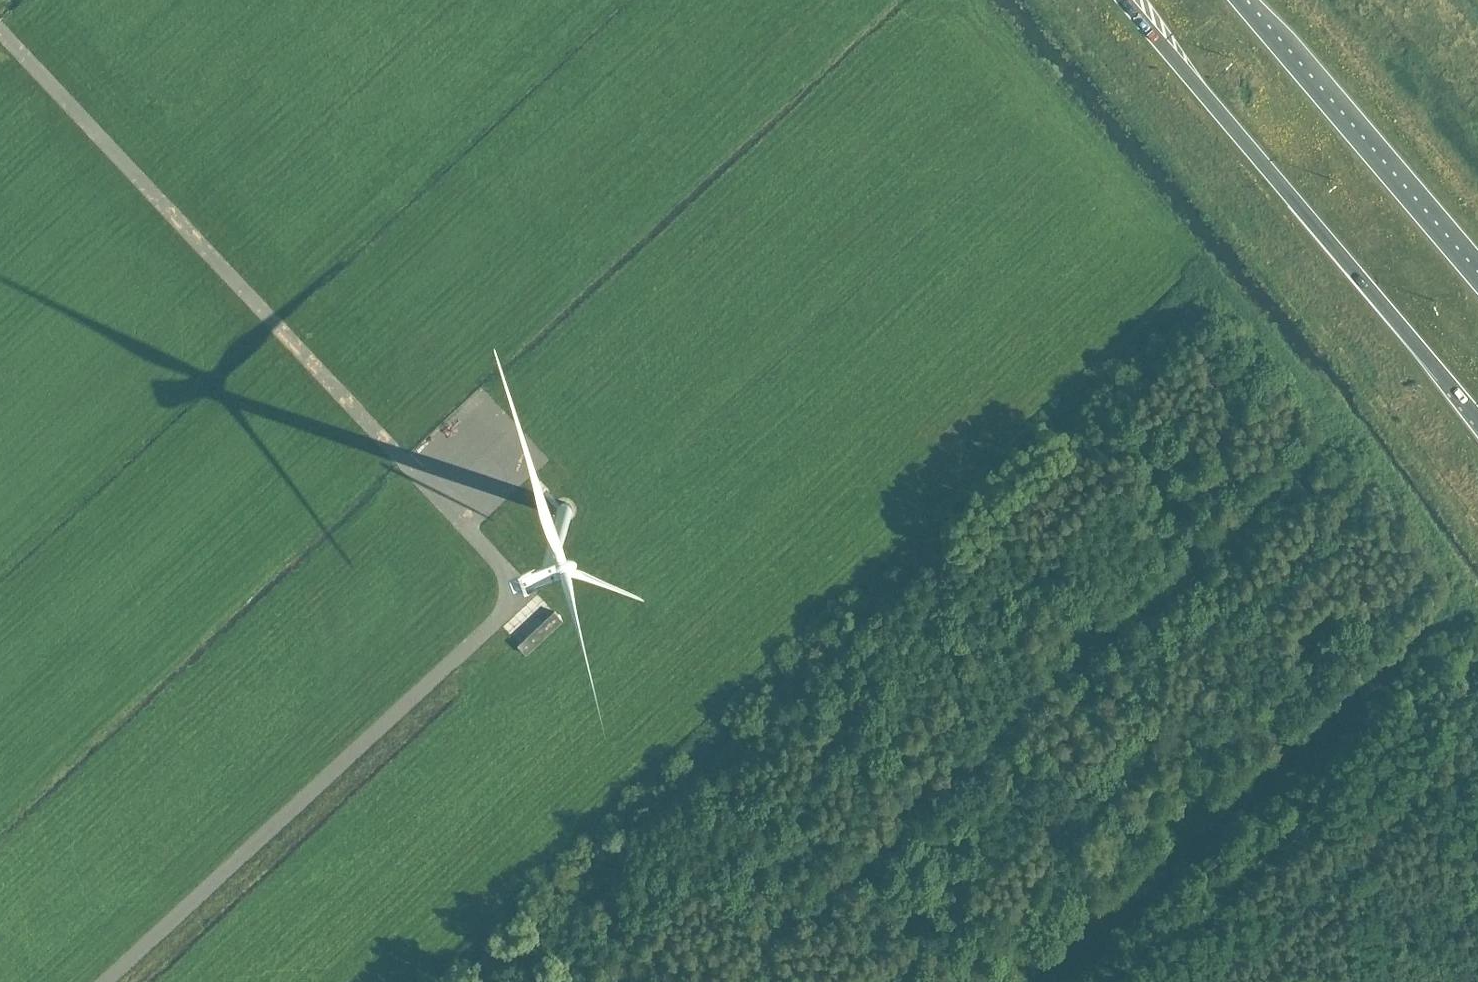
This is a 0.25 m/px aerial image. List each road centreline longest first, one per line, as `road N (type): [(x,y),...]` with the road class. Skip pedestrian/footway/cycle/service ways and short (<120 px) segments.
road 1 (motorway): [(1168,51),(1477,416)]
road 2 (motorway): [(1477,281),(1239,0)]

